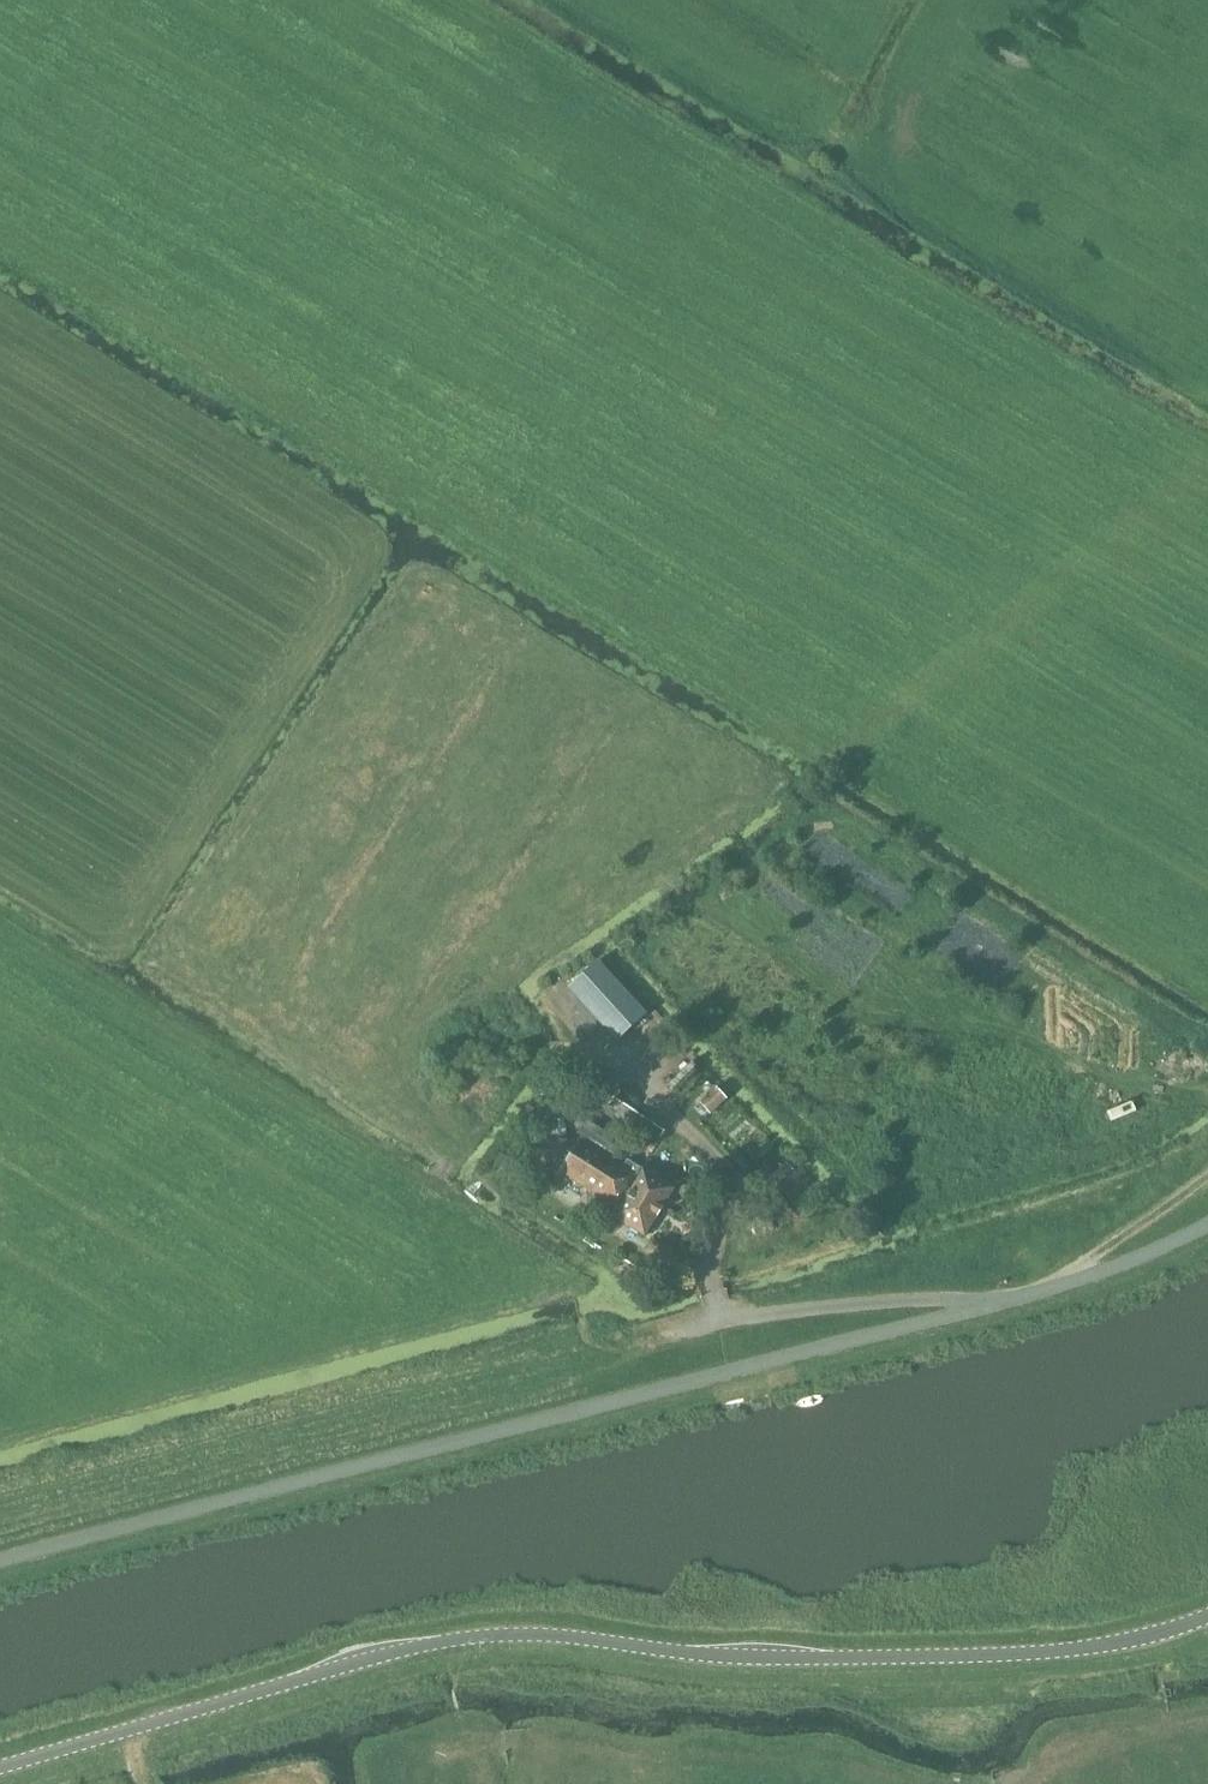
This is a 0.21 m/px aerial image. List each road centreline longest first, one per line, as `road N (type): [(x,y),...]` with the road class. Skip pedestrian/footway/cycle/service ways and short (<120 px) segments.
road 1 (unclassified): [(0,1566),(1025,1303),(1171,1257),(1207,1233)]
road 2 (unclassified): [(0,1769),(342,1667),(481,1637),(815,1661),(1093,1650),(1207,1615)]
road 3 (track): [(1207,1173),(1055,1287)]

